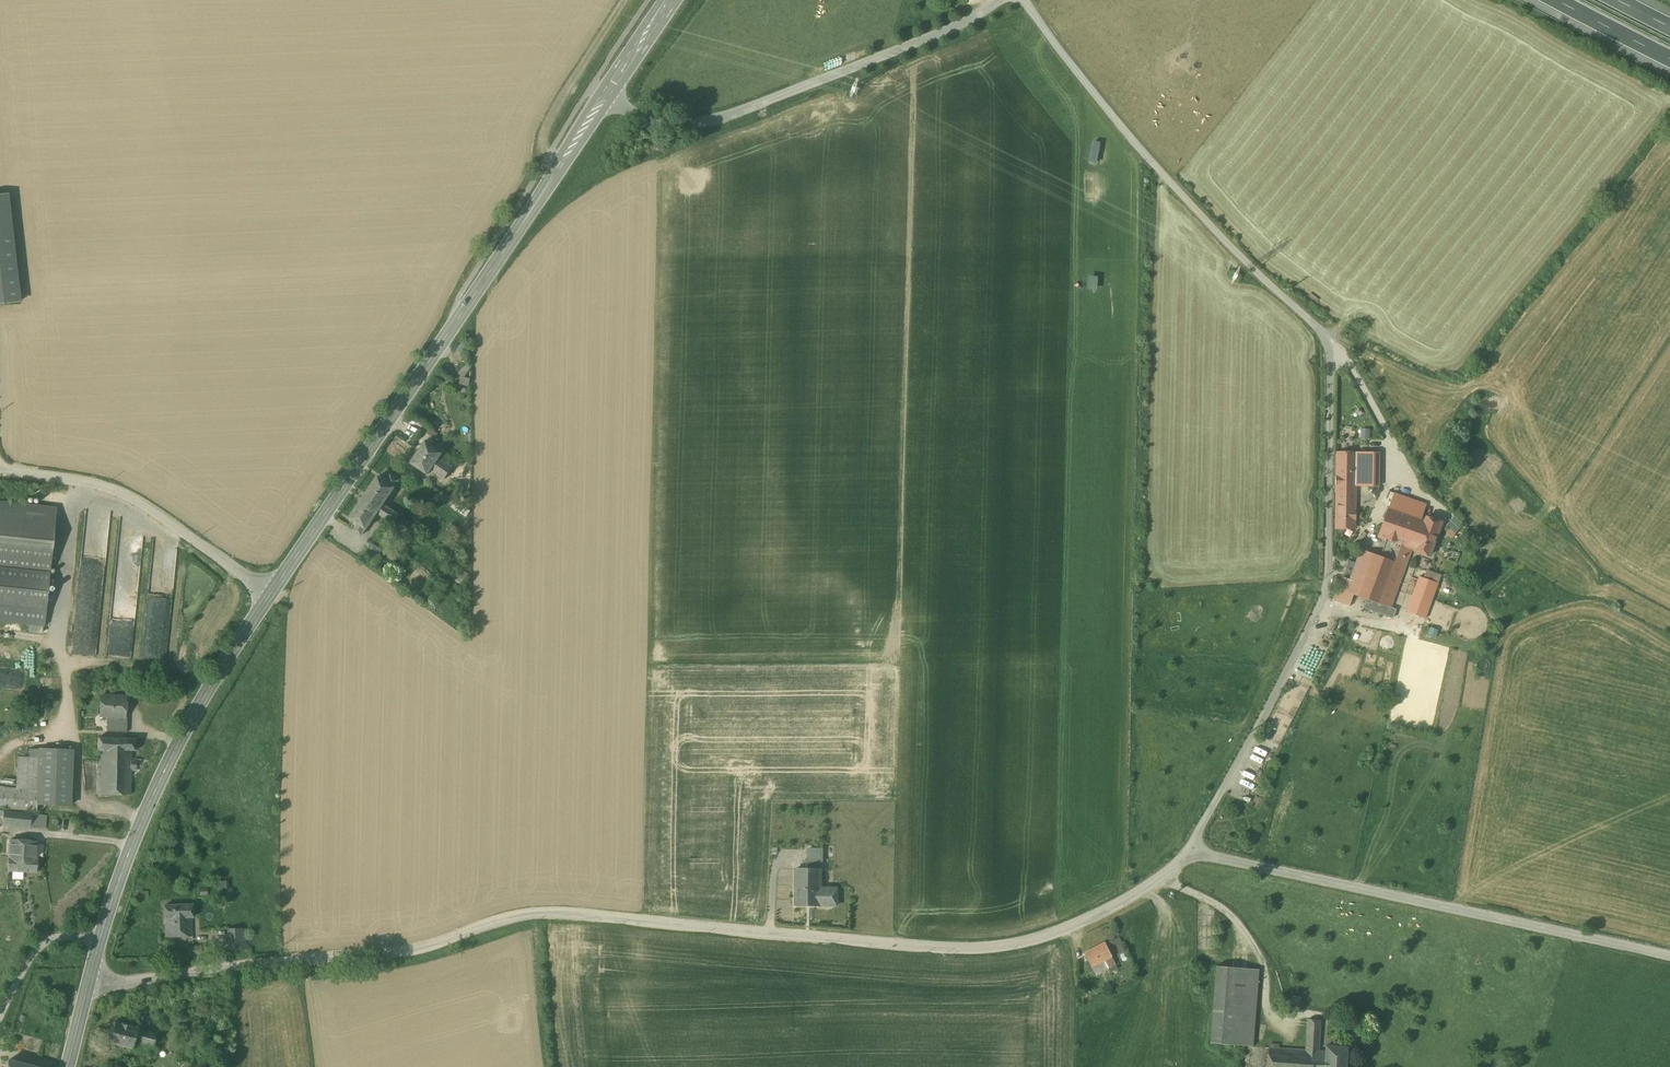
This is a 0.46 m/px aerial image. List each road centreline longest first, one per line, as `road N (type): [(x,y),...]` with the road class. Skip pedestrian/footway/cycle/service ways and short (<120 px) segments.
road 1 (unclassified): [(87,987),(398,952),(545,912),(1004,946),(1102,912),(1190,850)]
road 2 (unclassified): [(1190,850),(1327,595),(1333,363),(1325,333),(1133,136),(1027,0)]
road 3 (secondary): [(271,593),(607,96)]
road 4 (unclassified): [(1190,850),(1669,958)]
road 5 (unclassified): [(999,0),(938,34),(721,118),(664,125),(607,96)]
road 6 (secondary): [(100,941),(158,781),(271,593)]
road 7 (unclassified): [(271,593),(108,486),(0,472)]
road 8 (track): [(626,0),(541,139),(545,162),(557,171)]
road 9 (unclassified): [(100,941),(41,944),(0,1015)]
road 10 (motorway): [(1555,0),(1669,60)]

